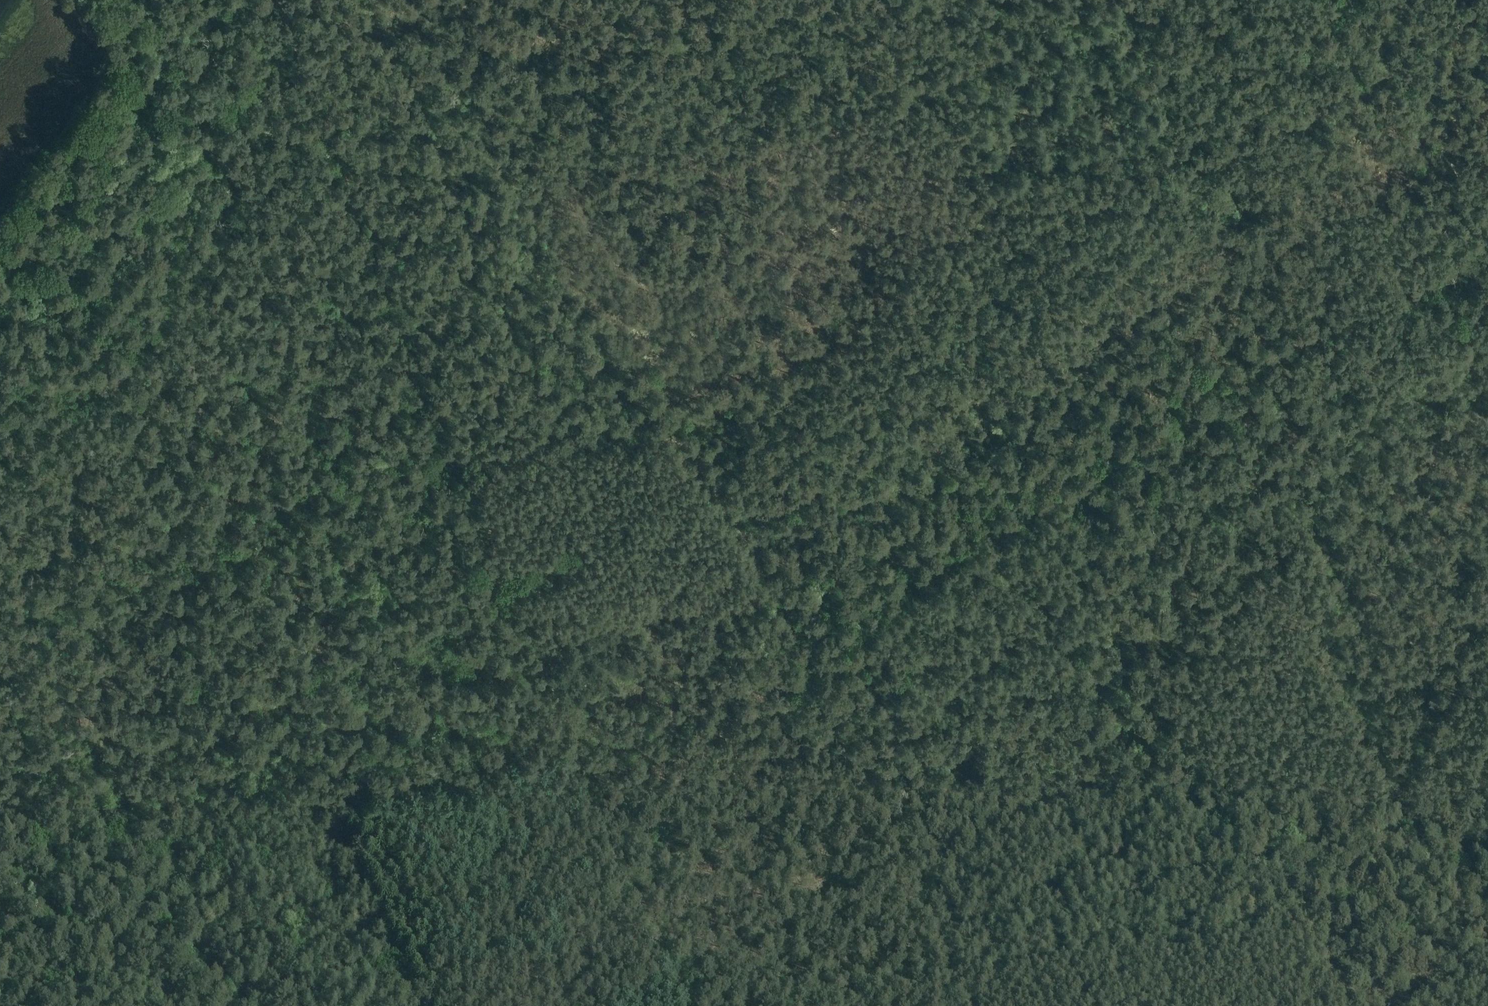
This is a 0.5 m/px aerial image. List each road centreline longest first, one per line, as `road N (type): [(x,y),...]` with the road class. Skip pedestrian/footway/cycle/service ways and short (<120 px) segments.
road 1 (track): [(0,498),(159,327),(212,178),(219,88),(279,1)]
road 2 (track): [(279,1),(384,303),(458,458)]
road 3 (track): [(540,663),(675,1005)]
road 4 (track): [(1337,0),(1415,83),(1487,228)]
road 5 (track): [(458,458),(484,554),(540,663)]

